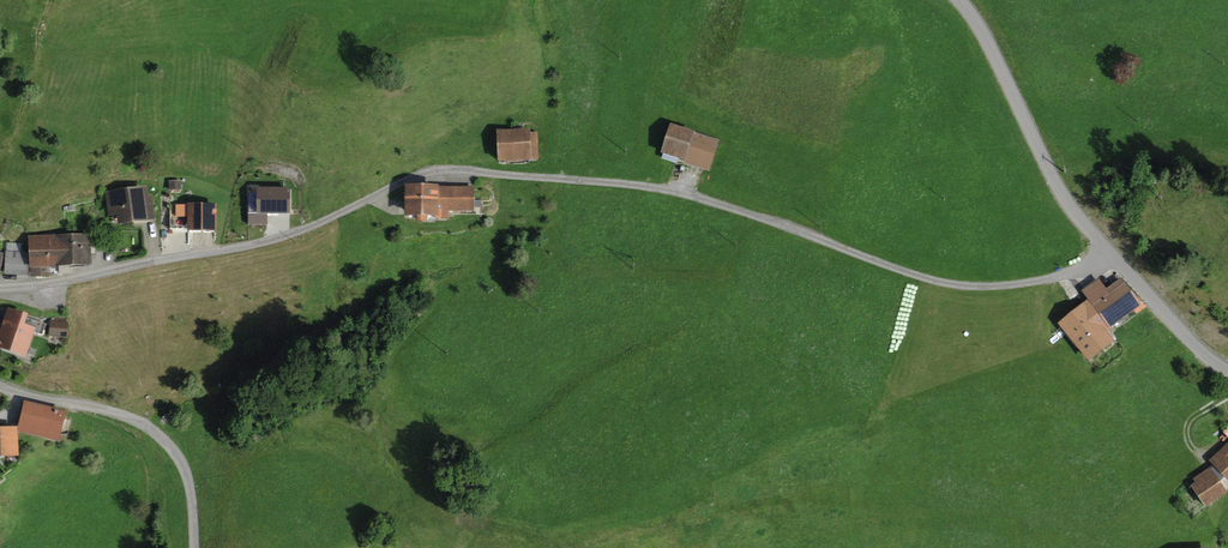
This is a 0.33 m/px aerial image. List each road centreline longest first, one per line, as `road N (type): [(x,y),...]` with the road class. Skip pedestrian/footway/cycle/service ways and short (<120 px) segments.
road 1 (unclassified): [(0,287),(33,288),(261,244),(437,170),(698,197),(968,286),(1067,274),(1107,252)]
road 2 (unclassified): [(964,0),(1073,212),(1107,252)]
road 3 (unclassified): [(195,547),(190,479),(158,435),(119,414),(0,384)]
road 4 (unclassified): [(1107,252),(1188,343),(1227,368)]

